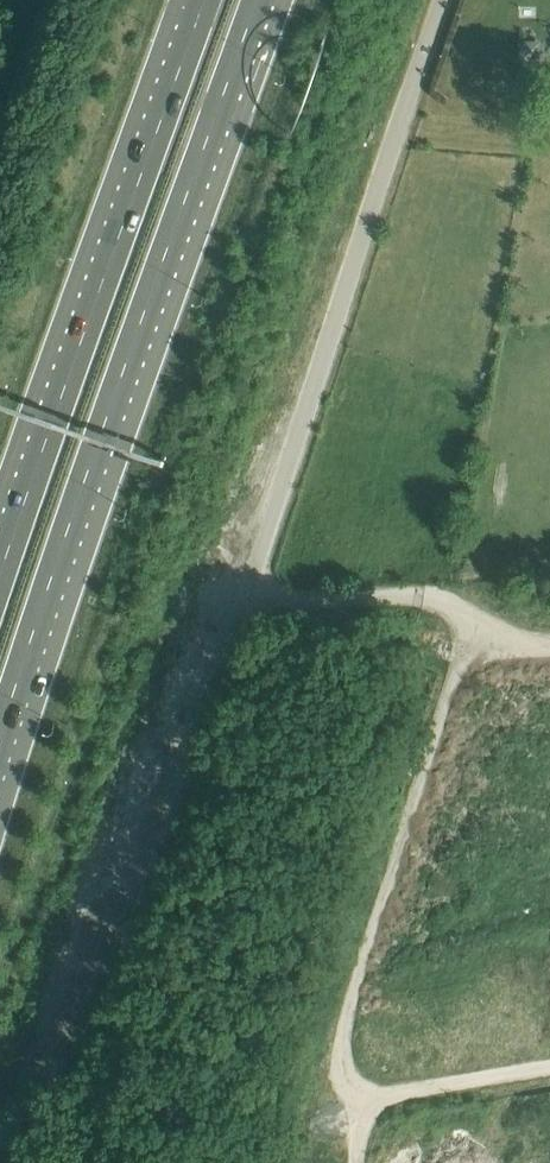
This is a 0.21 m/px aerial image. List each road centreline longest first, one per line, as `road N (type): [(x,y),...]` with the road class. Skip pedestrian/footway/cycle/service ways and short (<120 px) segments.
road 1 (unclassified): [(46,1162),(112,993),(444,0)]
road 2 (trunk): [(0,738),(255,0)]
road 3 (trunk): [(202,0),(0,577)]

